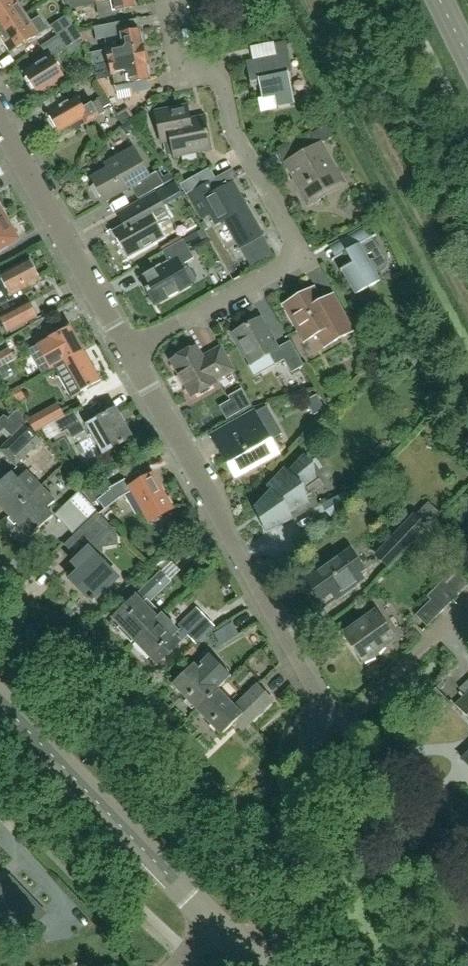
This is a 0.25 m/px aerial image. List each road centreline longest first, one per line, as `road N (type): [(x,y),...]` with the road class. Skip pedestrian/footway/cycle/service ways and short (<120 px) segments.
road 1 (residential): [(131,351),(284,267),(294,251),(293,235),(232,130),(220,74),(188,73),(178,63),(167,0)]
road 2 (residential): [(318,725),(314,689),(131,351)]
road 3 (residential): [(281,915),(0,627)]
road 4 (residential): [(214,918),(0,697)]
road 5 (residential): [(131,351),(0,125)]
road 6 (residential): [(318,725),(352,719),(467,603)]
road 7 (residential): [(281,915),(296,772),(318,725)]

